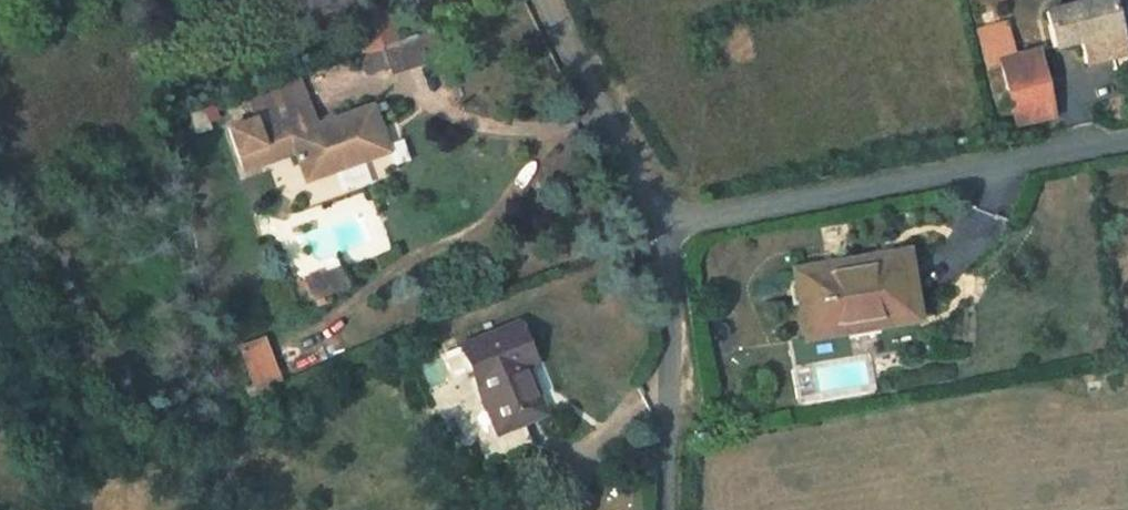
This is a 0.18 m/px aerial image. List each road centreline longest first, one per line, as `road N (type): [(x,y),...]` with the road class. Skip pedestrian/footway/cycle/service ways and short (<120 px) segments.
road 1 (unclassified): [(657,231),(1127,139)]
road 2 (unclassified): [(657,231),(669,322),(672,509)]
road 3 (unclassified): [(550,0),(657,231)]

